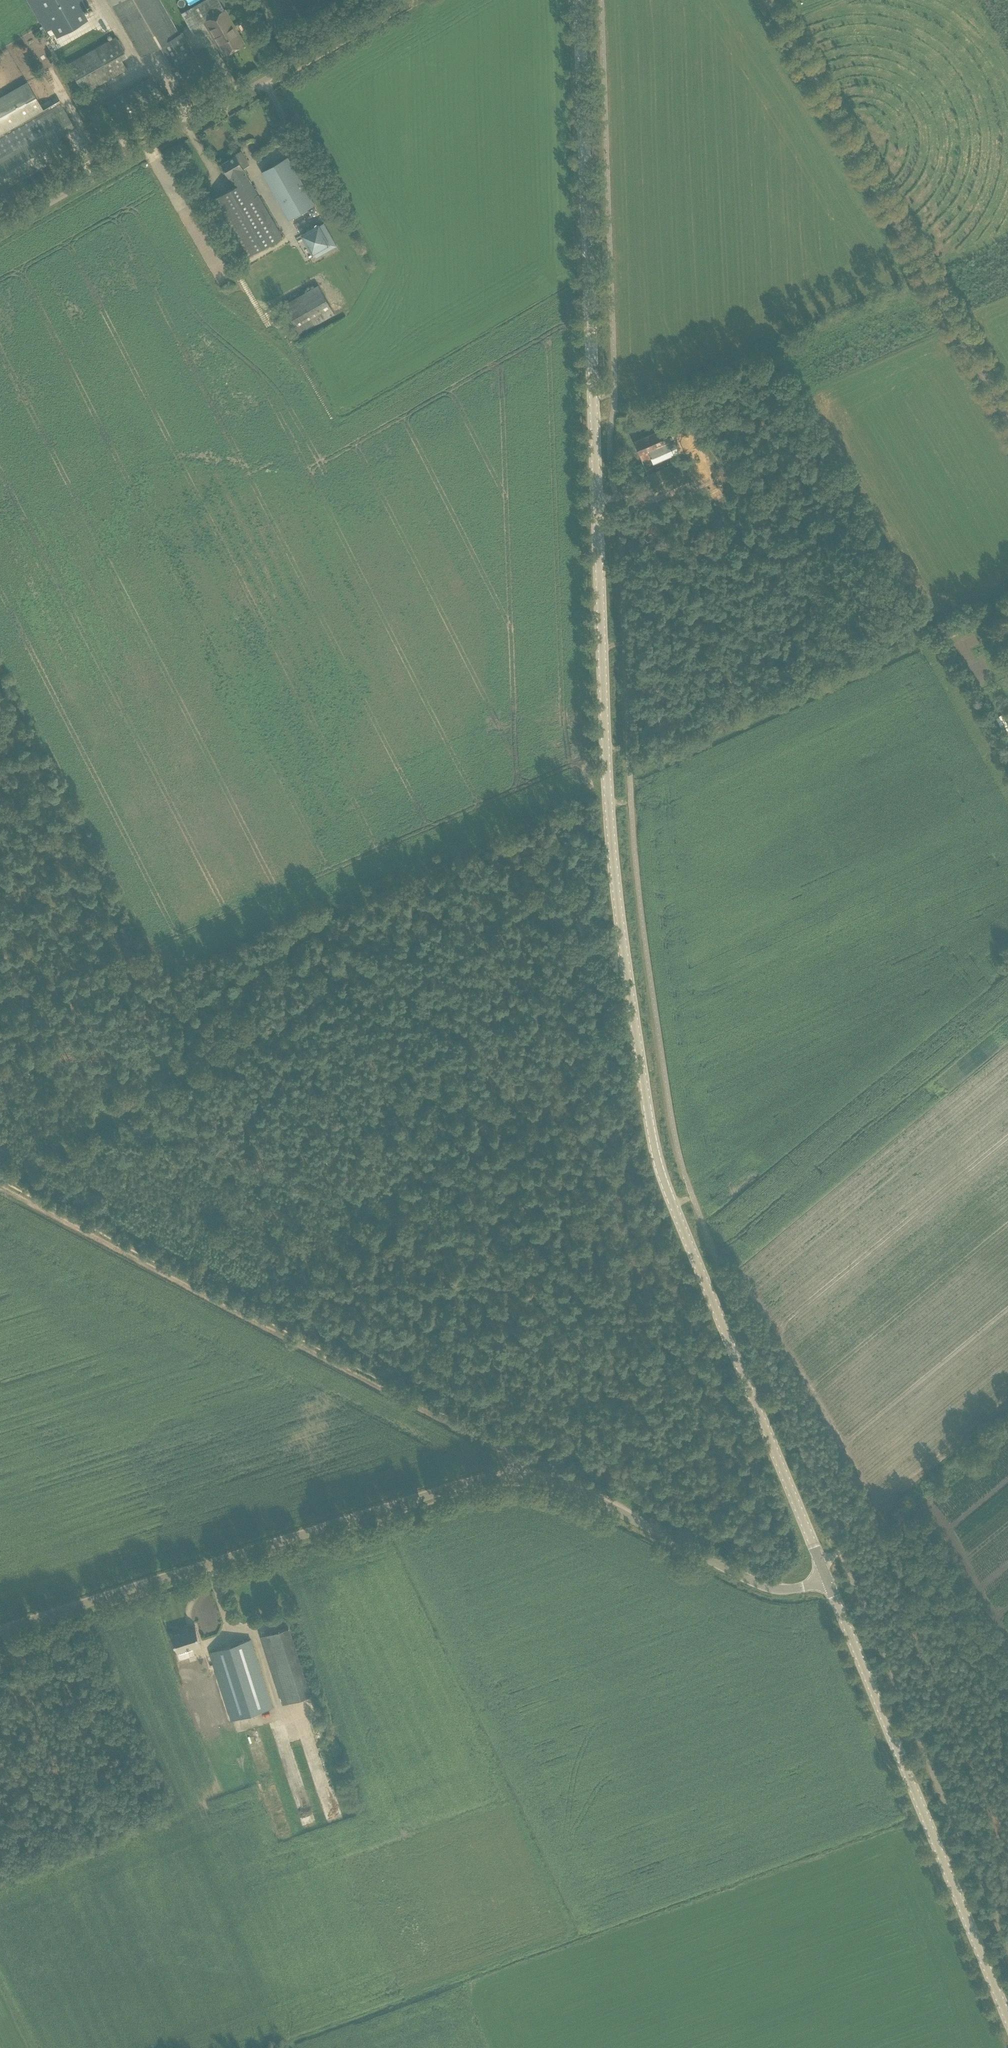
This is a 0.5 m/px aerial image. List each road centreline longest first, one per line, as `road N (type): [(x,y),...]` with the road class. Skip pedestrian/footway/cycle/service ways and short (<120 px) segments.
road 1 (tertiary): [(829,1581),(666,1187),(645,1098),(607,796),(580,0)]
road 2 (unclassified): [(0,1636),(485,1479),(553,1483),(761,1586),(829,1581)]
road 3 (track): [(0,1185),(498,1449),(516,1478)]
road 4 (unclassified): [(1007,419),(767,0)]
road 5 (tertiary): [(1007,2019),(829,1581)]
road 6 (unclassified): [(0,230),(402,0)]
road 7 (track): [(892,1499),(1007,1405)]

